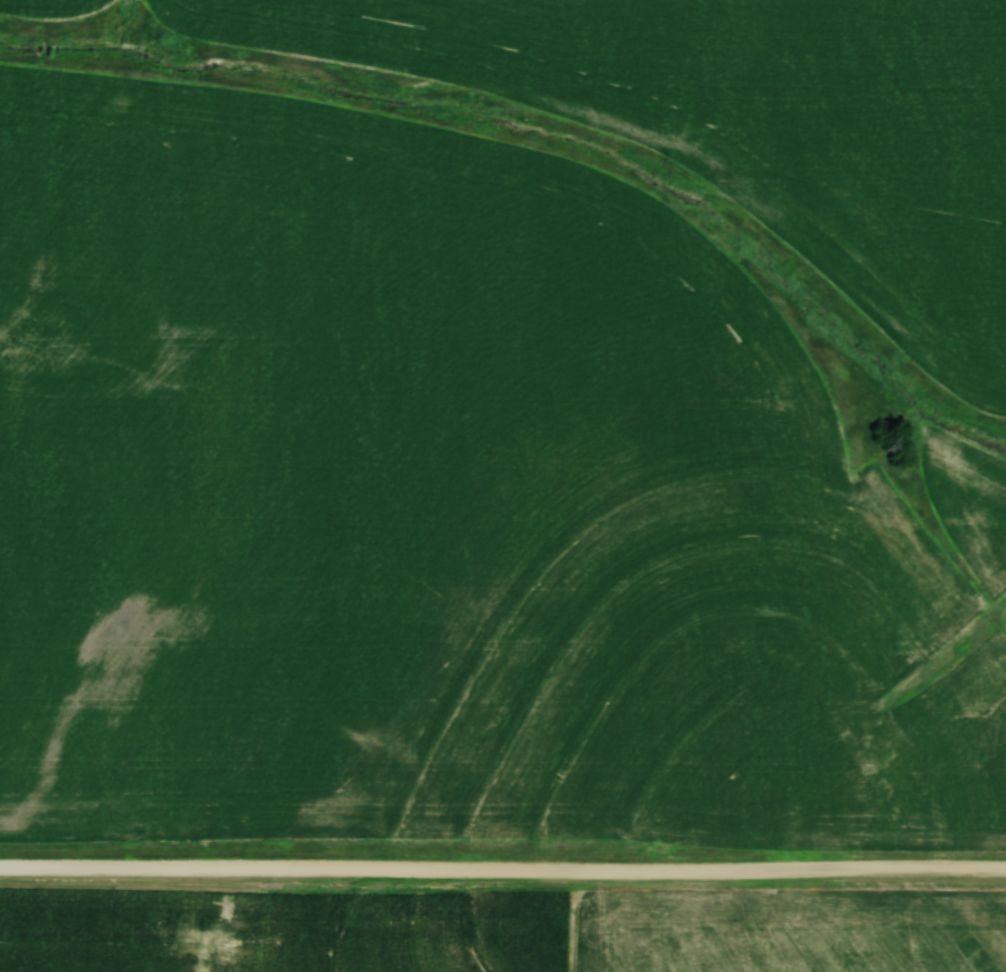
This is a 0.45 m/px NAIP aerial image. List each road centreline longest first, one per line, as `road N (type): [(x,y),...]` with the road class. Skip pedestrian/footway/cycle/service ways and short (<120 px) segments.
road 1 (residential): [(1005,874),(0,869)]

